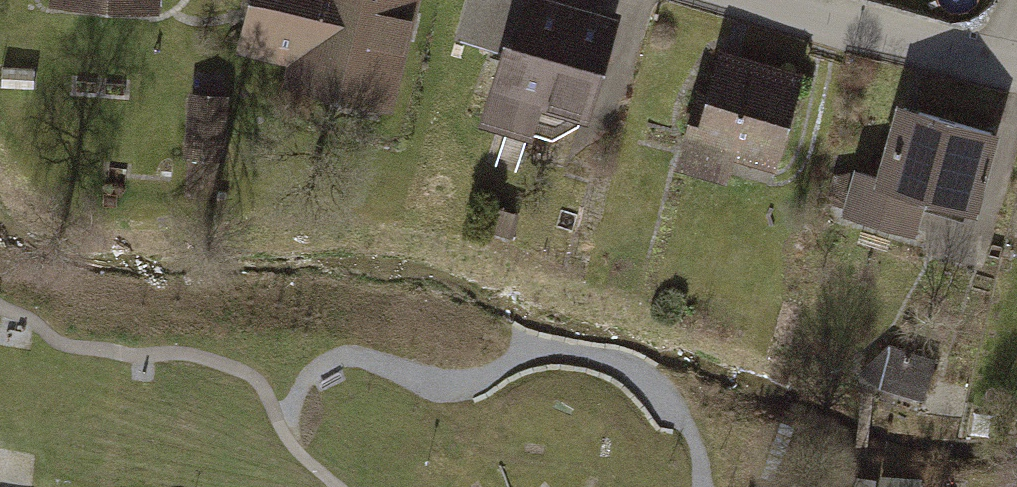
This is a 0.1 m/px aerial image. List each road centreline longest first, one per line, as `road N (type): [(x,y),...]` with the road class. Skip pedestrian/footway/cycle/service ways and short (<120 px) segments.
road 1 (residential): [(1016,73),(766,0)]

